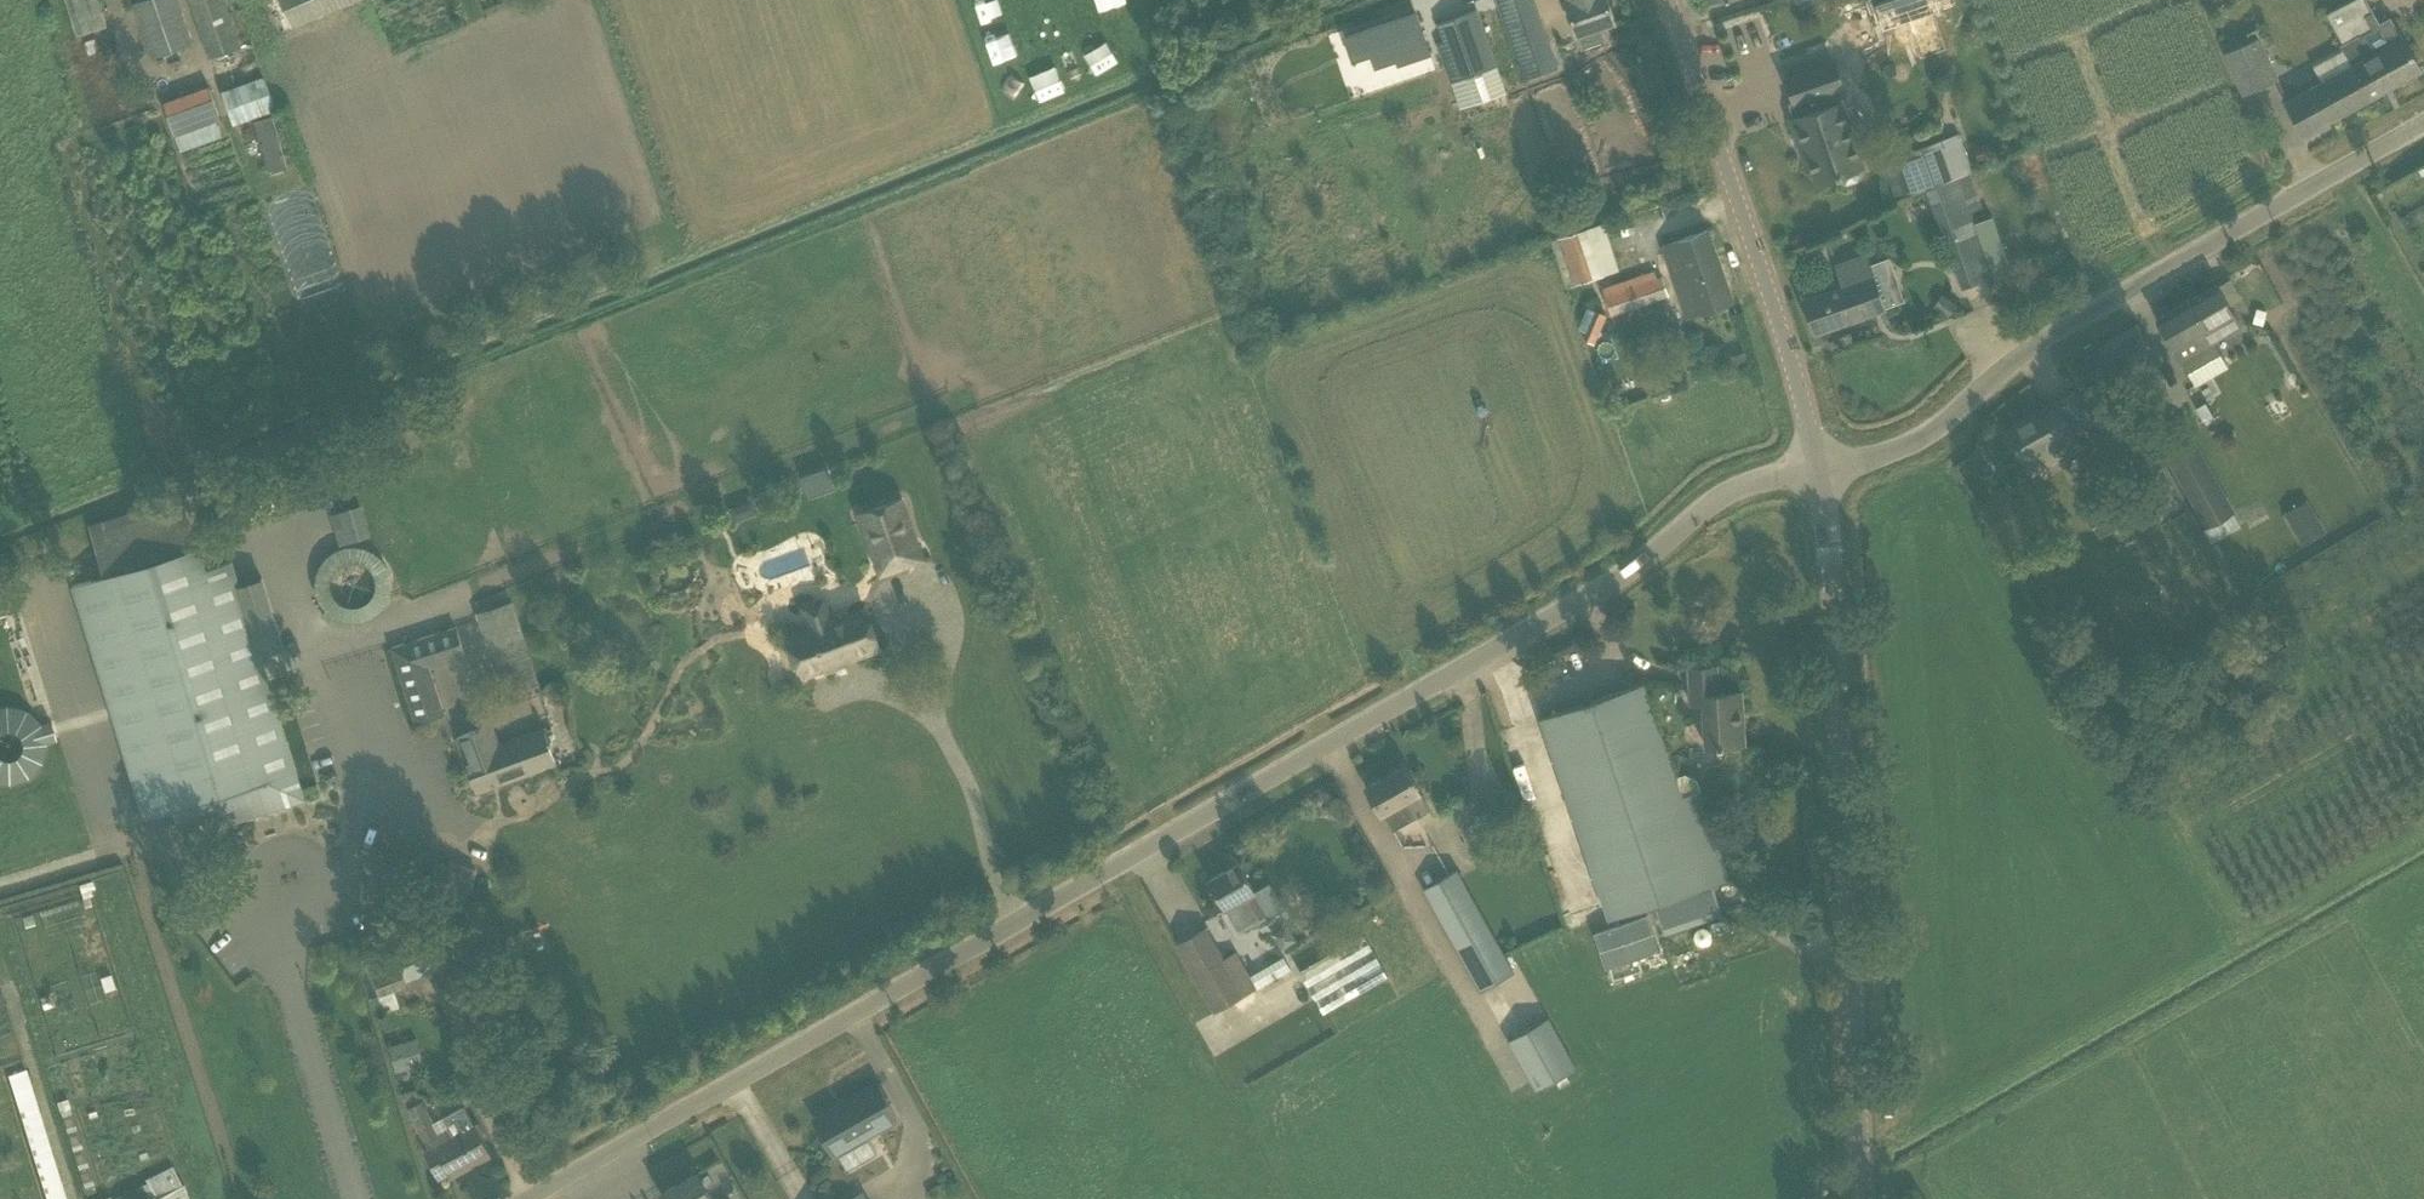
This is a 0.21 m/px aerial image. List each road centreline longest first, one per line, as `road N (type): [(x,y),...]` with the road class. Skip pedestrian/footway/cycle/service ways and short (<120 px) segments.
road 1 (unclassified): [(552,1198),(1608,603),(1745,499),(1829,482)]
road 2 (tertiary): [(1870,1198),(1847,612),(1829,482)]
road 3 (unclassified): [(1829,482),(1943,438),(2118,302),(2423,126)]
road 4 (tertiary): [(1829,482),(1669,0)]

